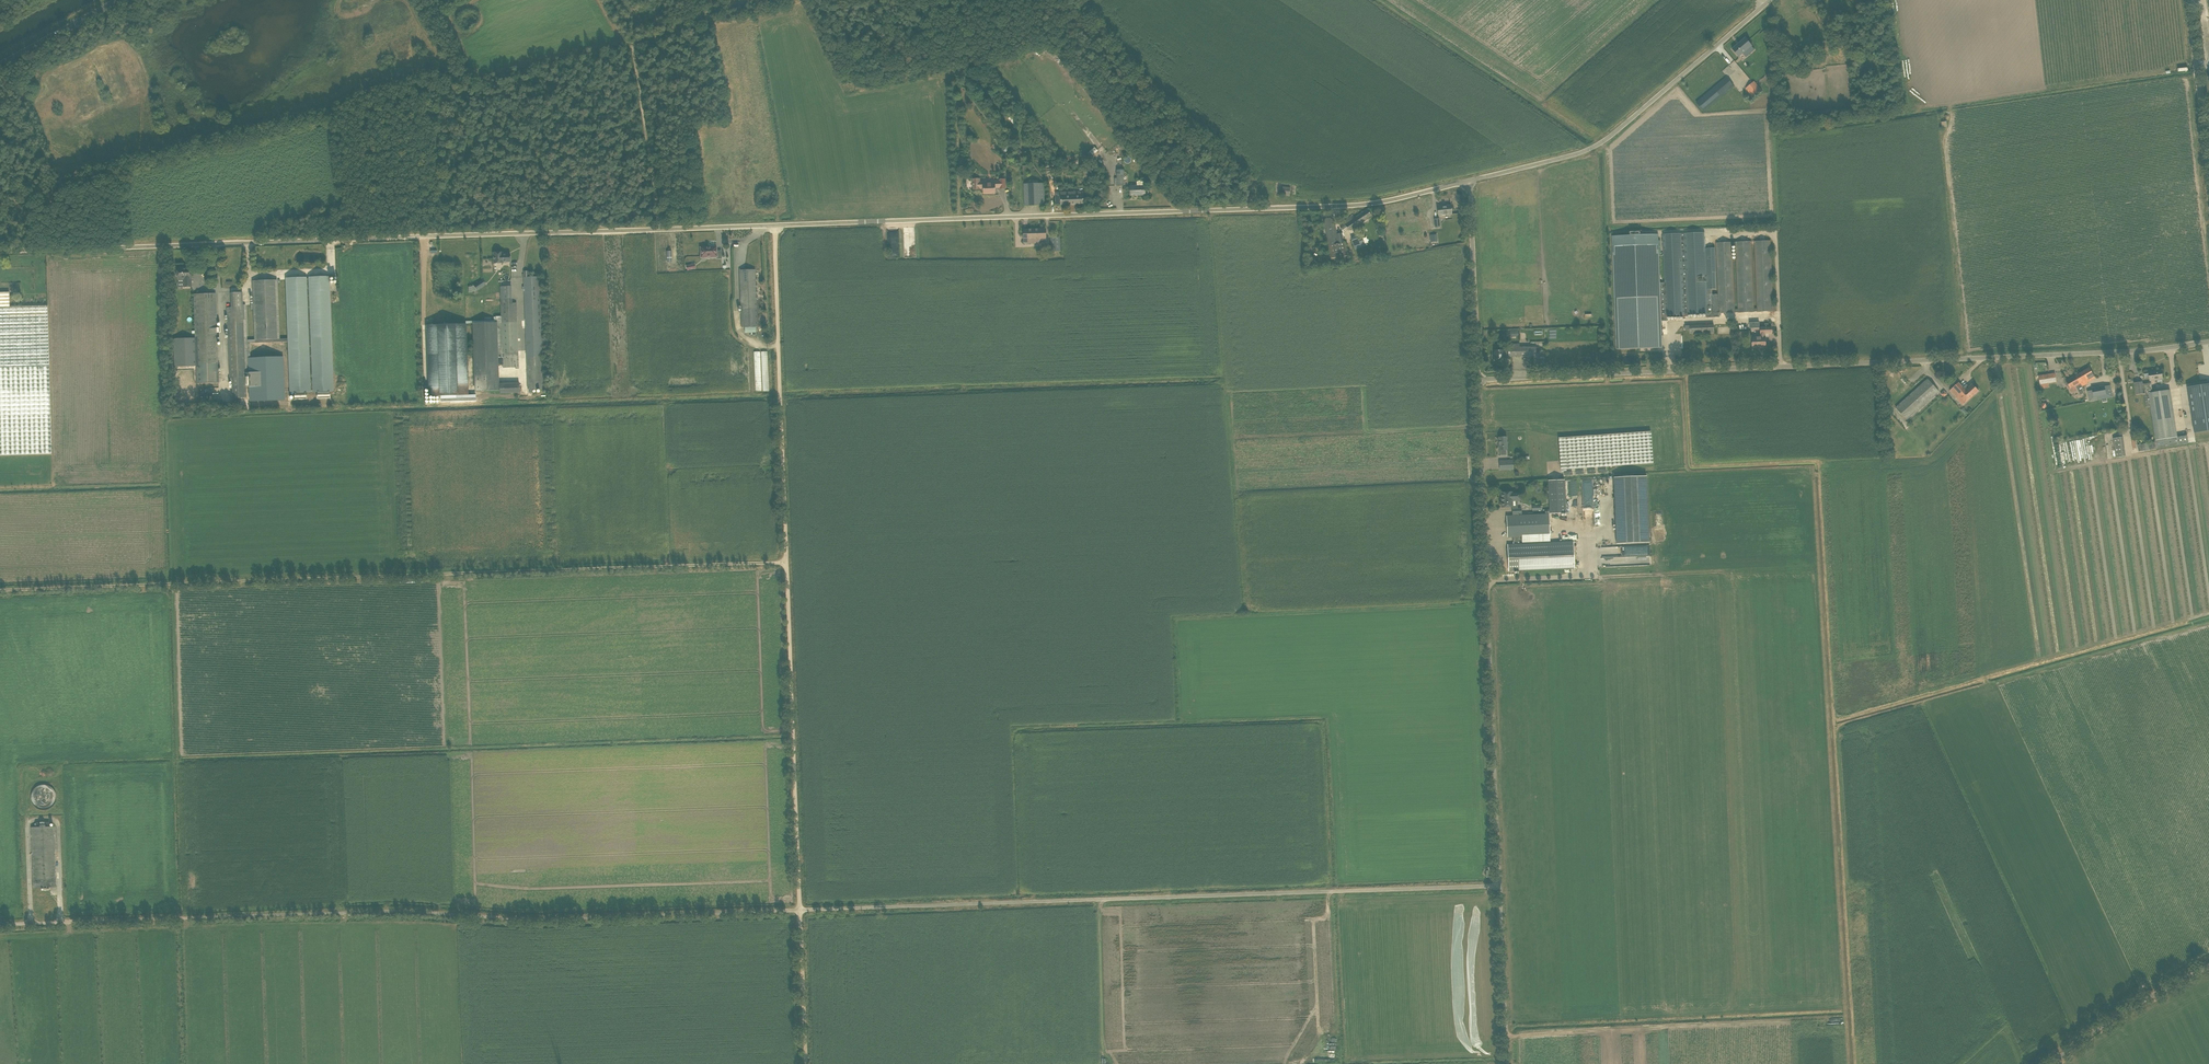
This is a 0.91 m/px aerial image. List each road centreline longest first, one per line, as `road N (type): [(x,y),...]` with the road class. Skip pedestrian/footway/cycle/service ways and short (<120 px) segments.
road 1 (unclassified): [(0,924),(374,910),(622,916),(1500,887)]
road 2 (unclassified): [(0,249),(1331,204),(1466,178)]
road 3 (track): [(787,563),(0,591)]
road 4 (unclassified): [(1477,380),(2208,343)]
road 5 (unclassified): [(1500,887),(1477,380)]
road 6 (track): [(787,563),(806,1063)]
road 7 (unclassified): [(1466,178),(1601,143),(1764,4)]
road 8 (track): [(776,227),(787,563)]
road 9 (unclassified): [(1477,380),(1466,178)]
road 10 (tertiary): [(2046,1063),(2208,960)]
road 11 (track): [(660,231),(630,42)]
road 12 (unclassified): [(2208,190),(2188,0)]
road 13 (unclassified): [(1507,1063),(1500,887)]
road 14 (track): [(630,42),(792,0)]
road 15 (track): [(24,194),(119,177),(124,246)]
road 16 (primary): [(0,66),(120,0)]

